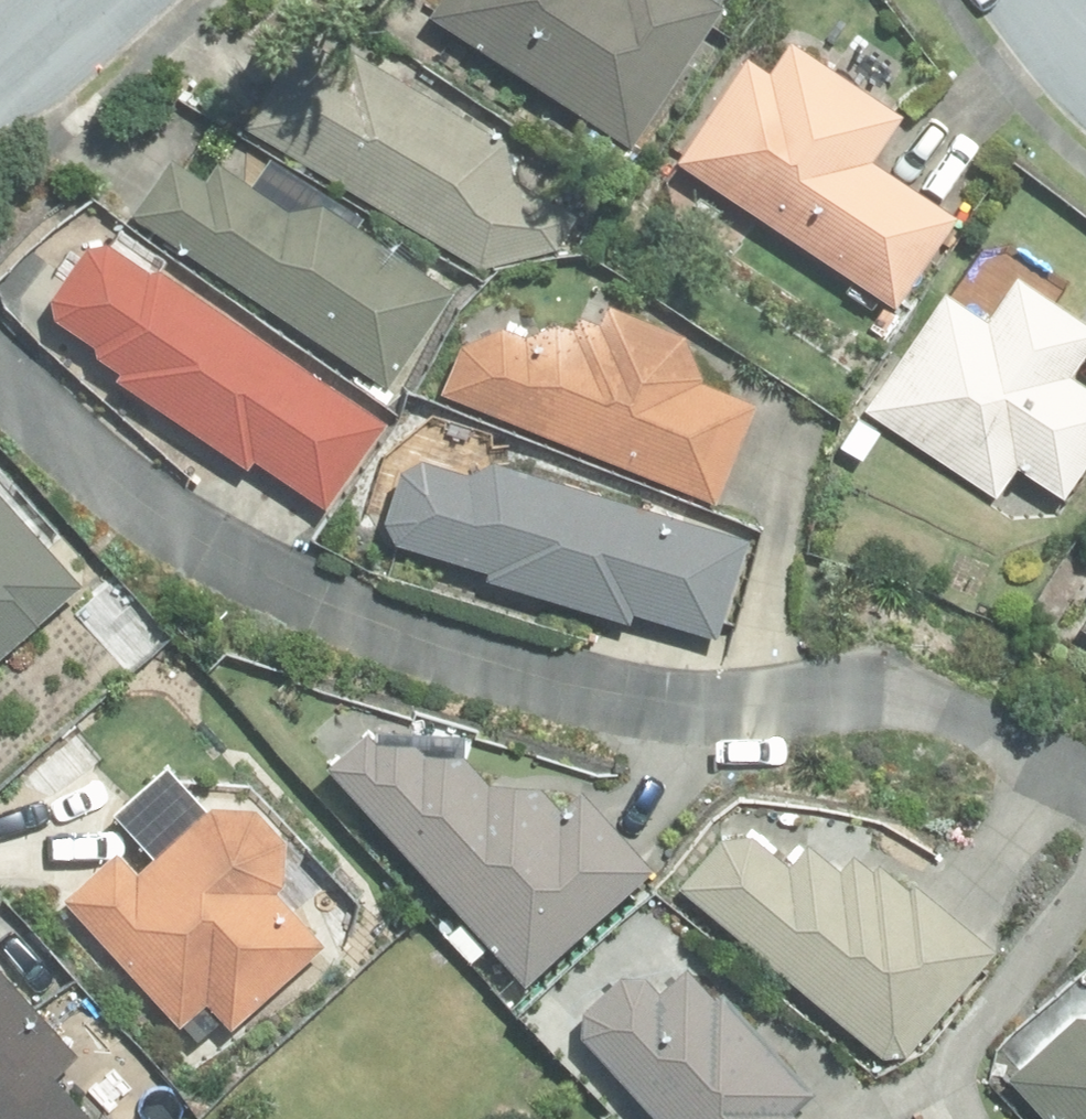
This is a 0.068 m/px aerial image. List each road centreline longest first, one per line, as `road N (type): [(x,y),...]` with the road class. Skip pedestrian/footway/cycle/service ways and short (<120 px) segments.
road 1 (residential): [(1085,790),(969,727),(908,710),(850,700),(699,707),(620,701),(452,658),(355,624),(138,513),(0,390)]

